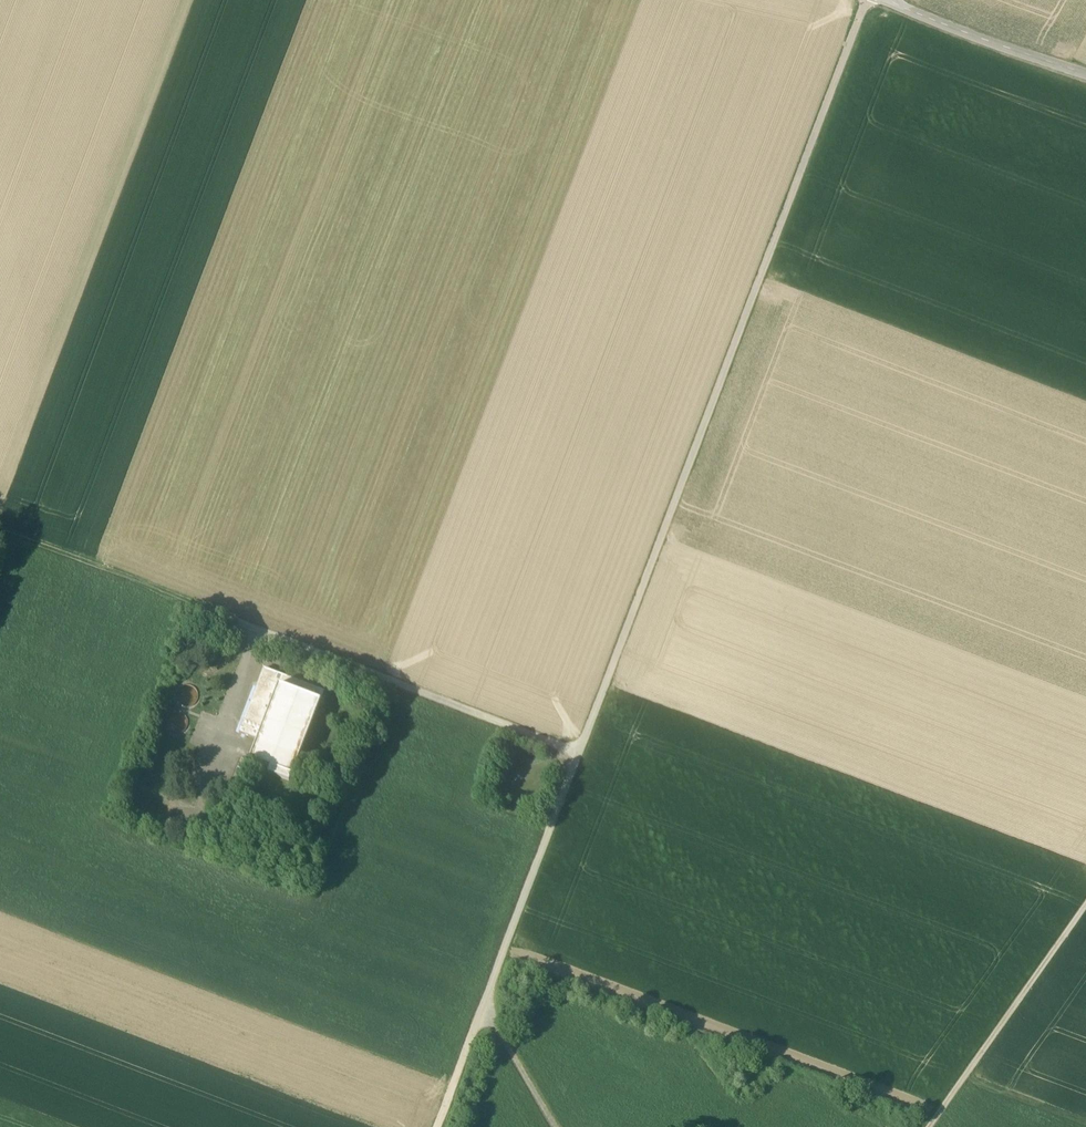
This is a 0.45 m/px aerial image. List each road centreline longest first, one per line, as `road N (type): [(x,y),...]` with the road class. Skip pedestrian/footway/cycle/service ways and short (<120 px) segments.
road 1 (track): [(578,751),(436,1126)]
road 2 (track): [(1085,904),(930,1126)]
road 3 (track): [(2,532),(221,614)]
road 4 (tertiary): [(1085,76),(890,0)]

